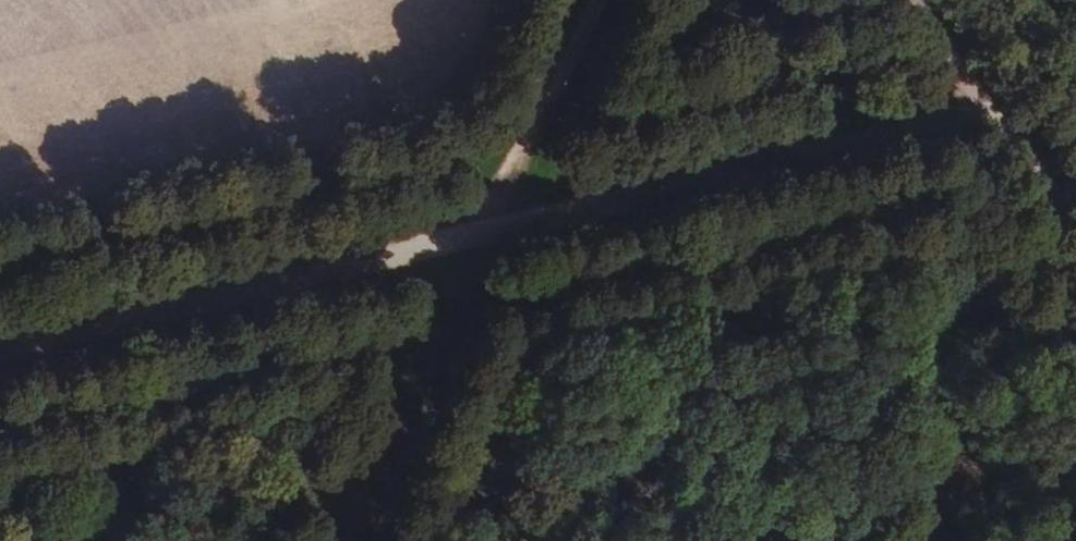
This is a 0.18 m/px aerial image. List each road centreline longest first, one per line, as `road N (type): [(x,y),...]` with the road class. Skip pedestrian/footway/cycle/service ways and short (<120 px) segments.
road 1 (track): [(1004,113),(485,234)]
road 2 (track): [(485,234),(0,350)]
road 3 (track): [(340,540),(485,234)]
road 4 (track): [(485,234),(595,0)]
road 5 (track): [(1004,113),(922,0)]
road 6 (track): [(1075,221),(1004,113)]

